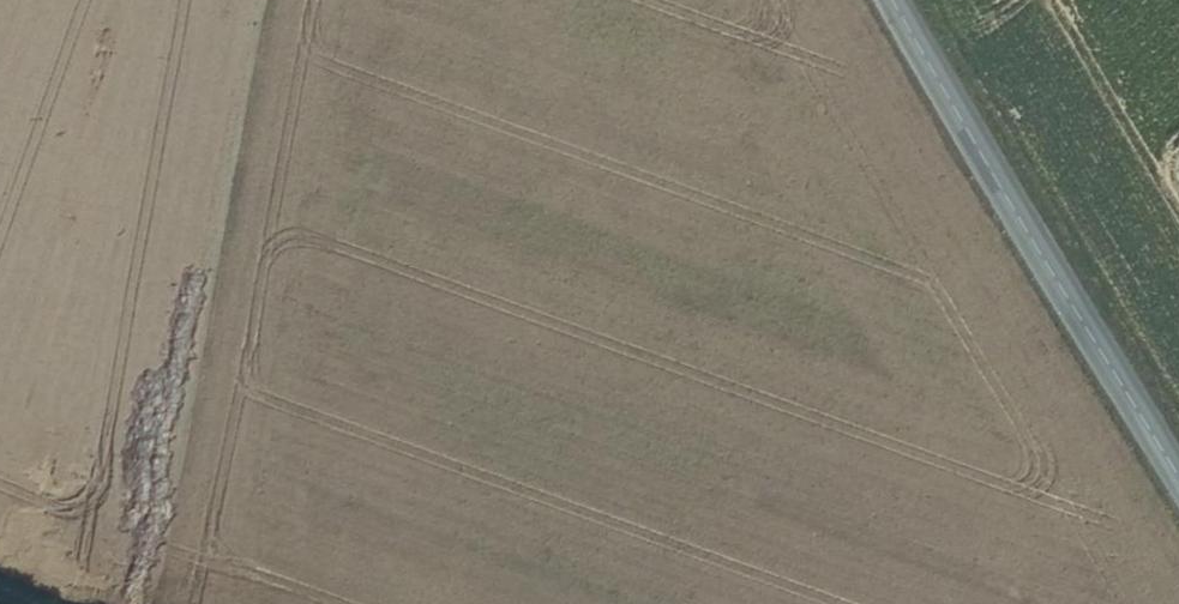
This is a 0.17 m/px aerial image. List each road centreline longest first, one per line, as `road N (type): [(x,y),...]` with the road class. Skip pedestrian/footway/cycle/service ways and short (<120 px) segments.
road 1 (tertiary): [(895,0),(1178,472)]

